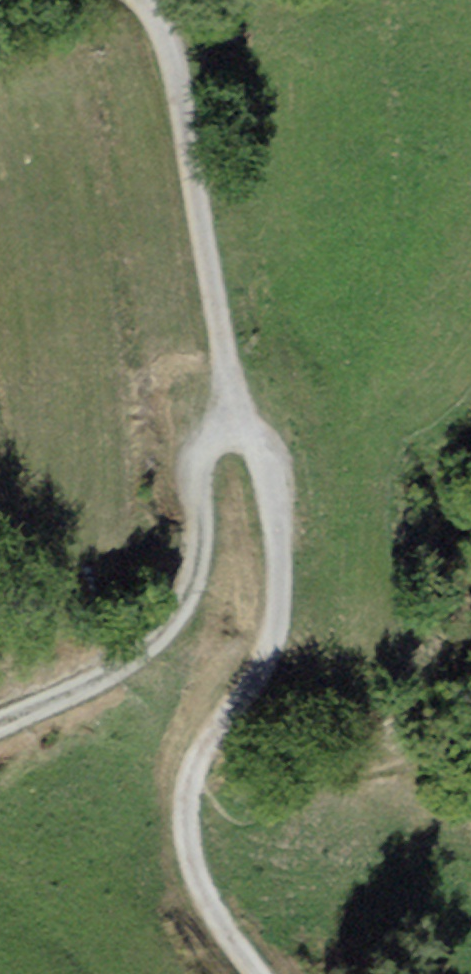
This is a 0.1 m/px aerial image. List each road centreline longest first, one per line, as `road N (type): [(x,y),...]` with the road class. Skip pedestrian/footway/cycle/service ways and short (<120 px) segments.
road 1 (track): [(96,681),(137,656),(181,607),(200,546),(195,492),(205,455),(232,438),(261,446),(270,460),(277,536),(270,641),(242,702),(205,746),(186,803),(191,864),(206,904),(255,973)]
road 2 (track): [(152,0),(166,22),(184,98),(236,438)]

